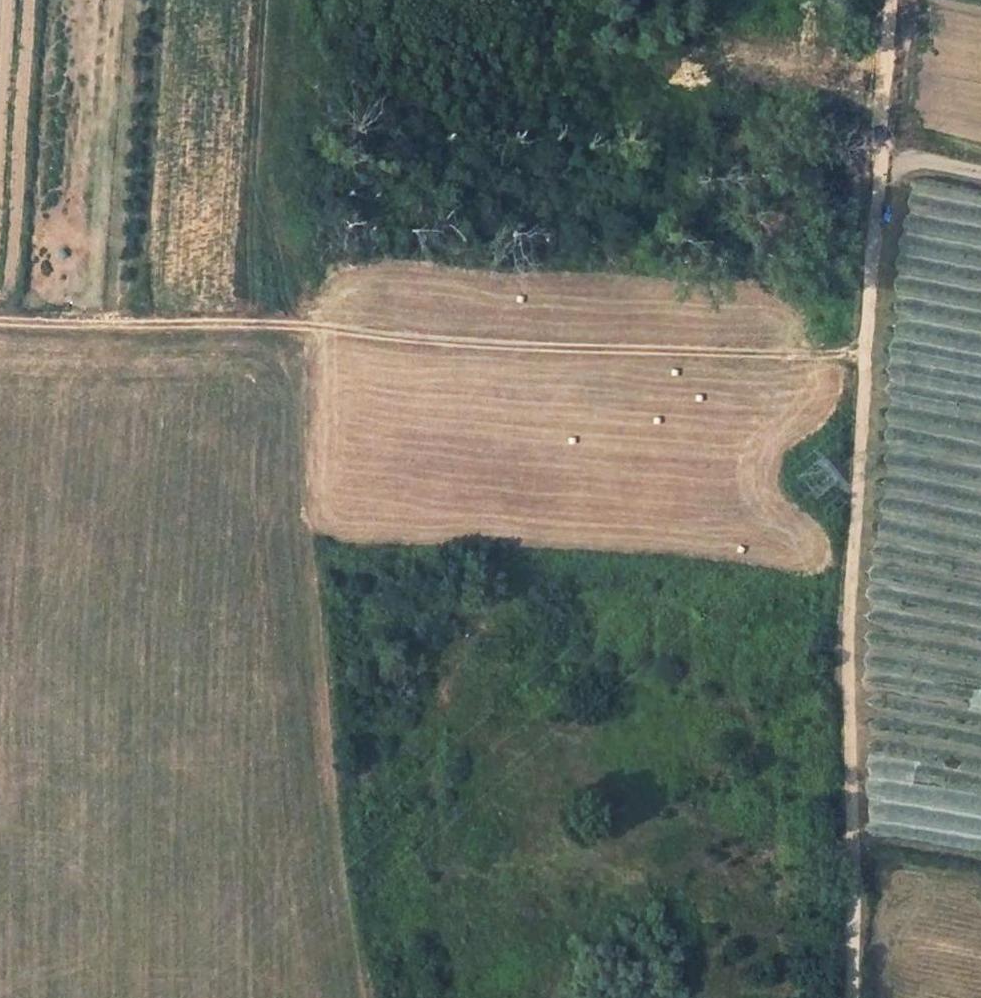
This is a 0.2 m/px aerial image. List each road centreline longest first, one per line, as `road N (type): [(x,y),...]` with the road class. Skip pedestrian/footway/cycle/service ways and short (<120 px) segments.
road 1 (track): [(840,997),(894,0)]
road 2 (track): [(0,318),(306,323),(802,361),(870,346)]

